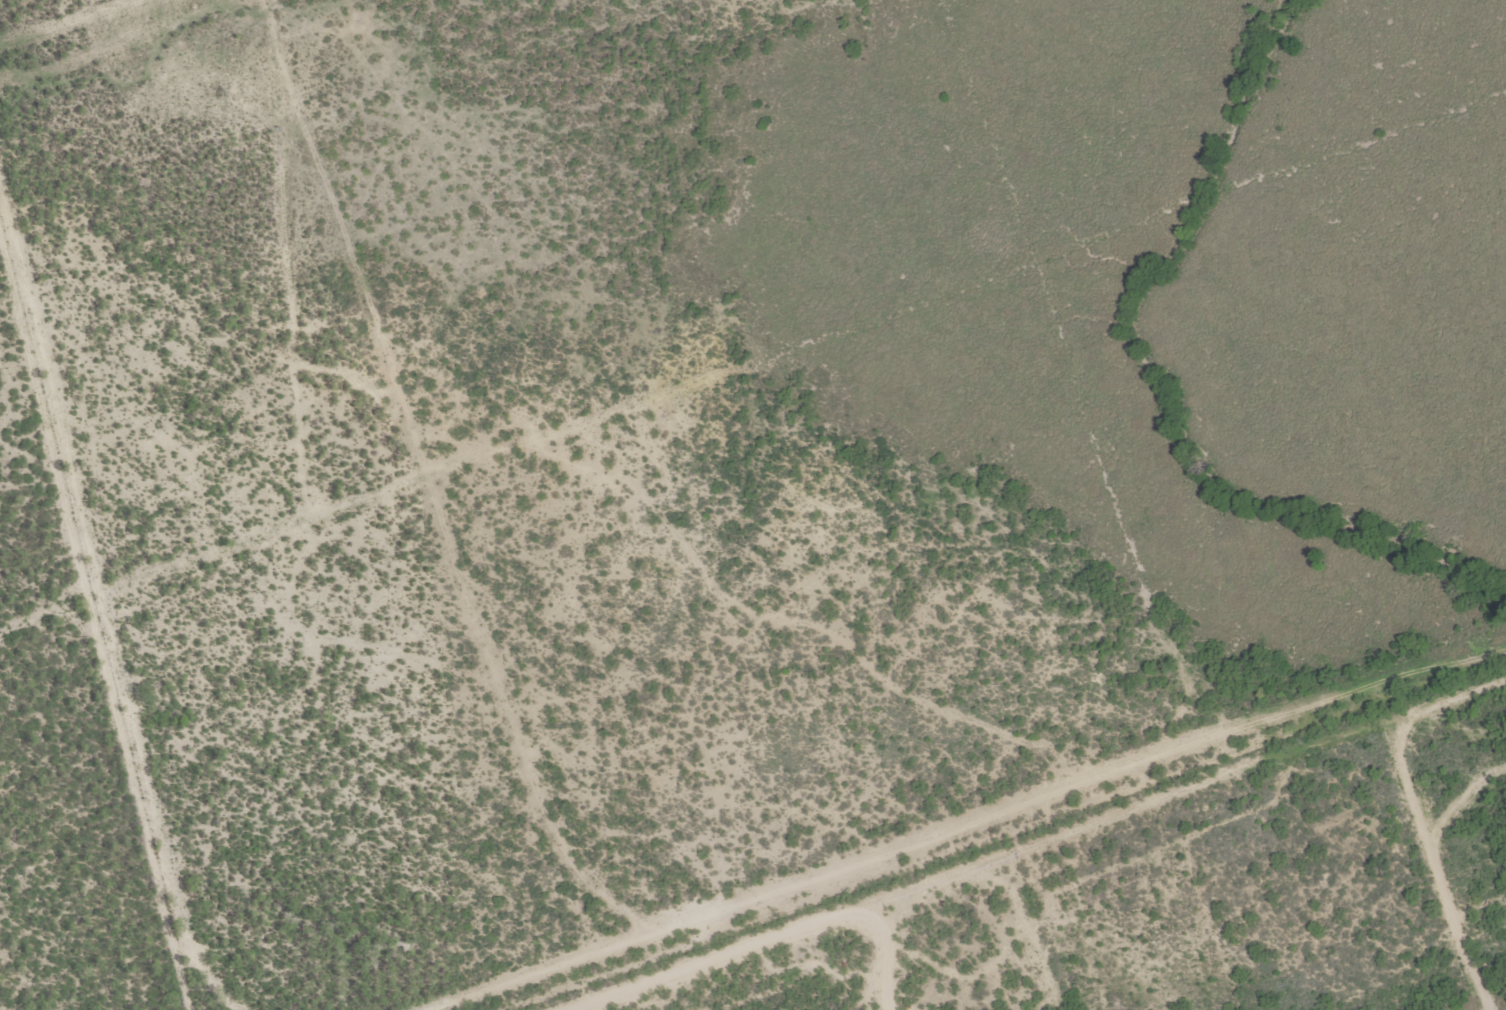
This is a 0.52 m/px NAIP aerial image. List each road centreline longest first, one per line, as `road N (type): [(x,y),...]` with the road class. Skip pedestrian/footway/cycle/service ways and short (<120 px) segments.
road 1 (residential): [(1505,678),(575,1009)]

